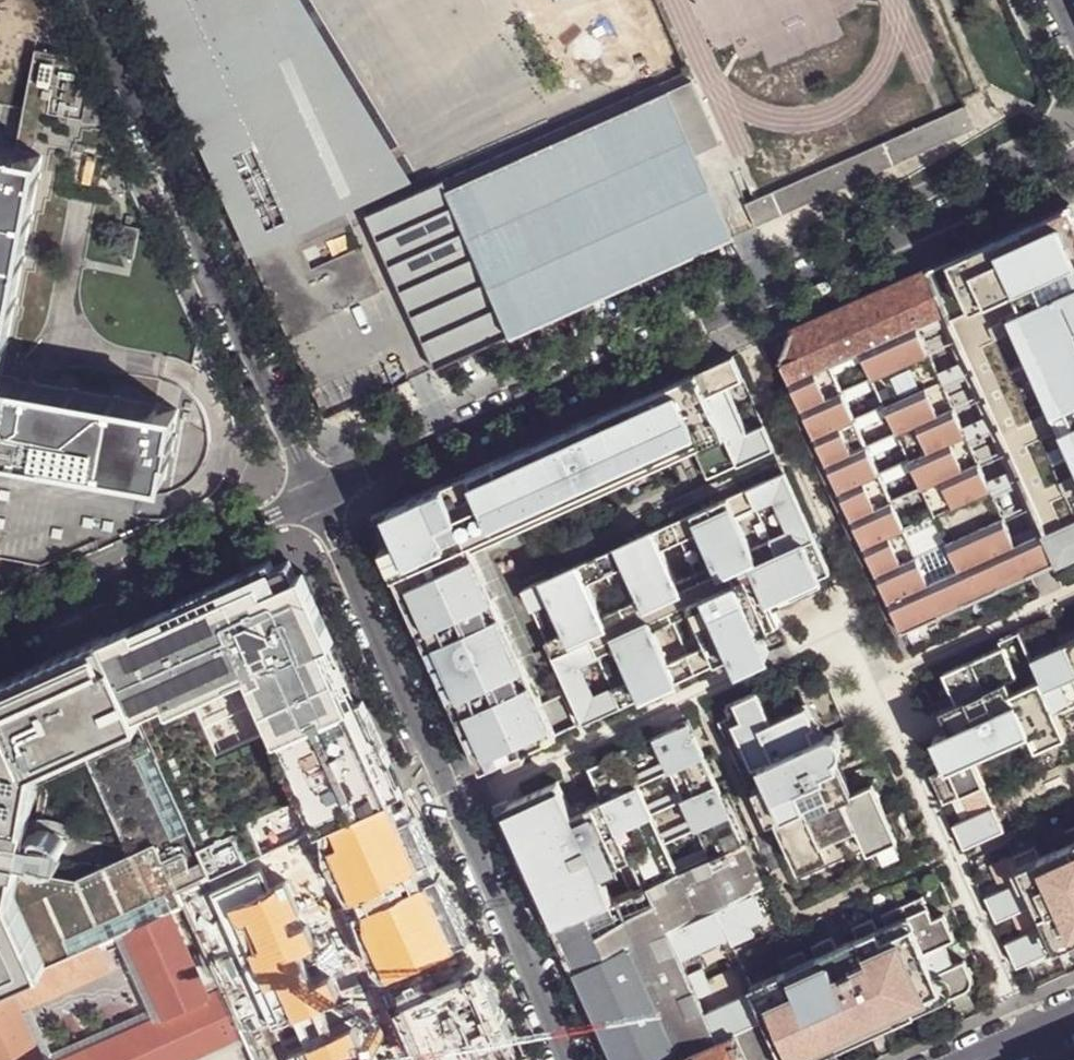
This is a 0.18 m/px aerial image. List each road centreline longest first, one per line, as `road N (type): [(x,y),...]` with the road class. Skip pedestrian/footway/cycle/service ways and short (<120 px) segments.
road 1 (residential): [(317,497),(1073,159)]
road 2 (residential): [(569,1059),(317,497)]
road 3 (residential): [(92,0),(317,497)]
road 4 (residential): [(0,635),(317,497)]

